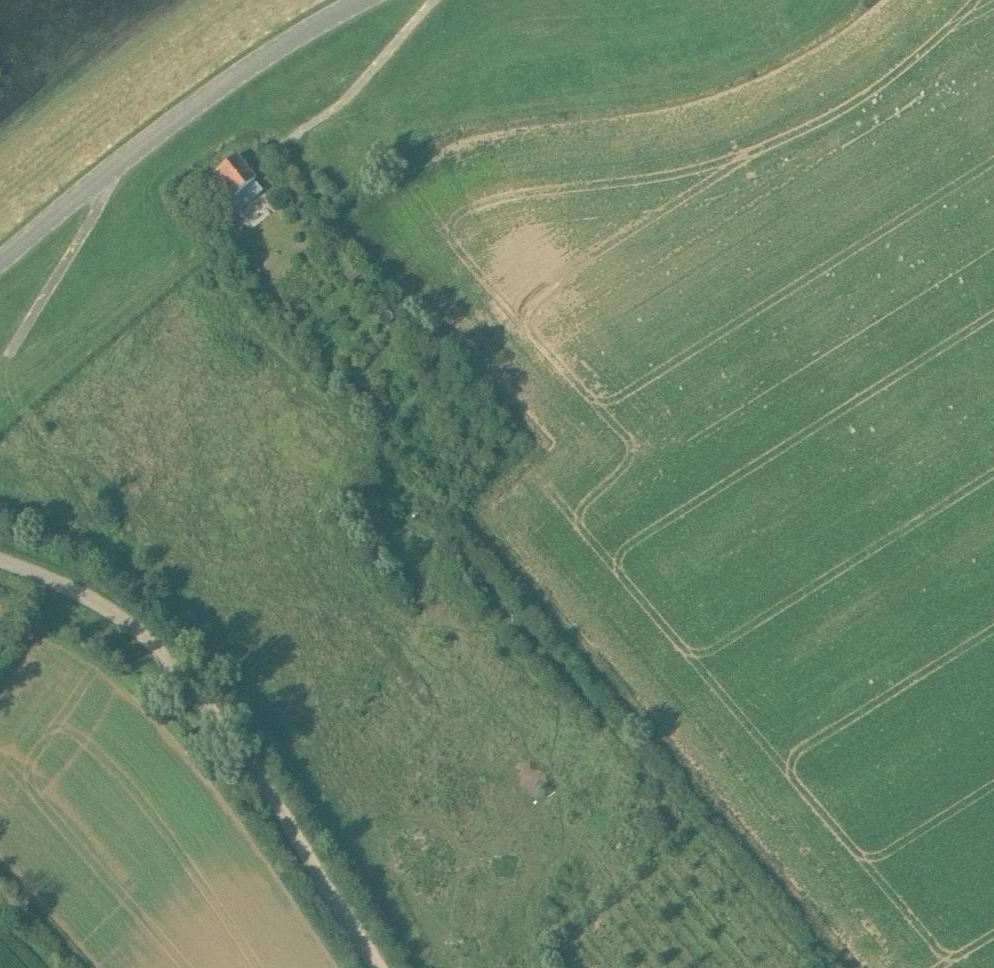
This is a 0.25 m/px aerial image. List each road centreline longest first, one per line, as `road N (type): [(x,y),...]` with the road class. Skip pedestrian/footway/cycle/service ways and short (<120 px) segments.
road 1 (unclassified): [(351,967),(130,641),(72,597),(0,563)]
road 2 (tertiary): [(0,263),(203,105),(360,0)]

